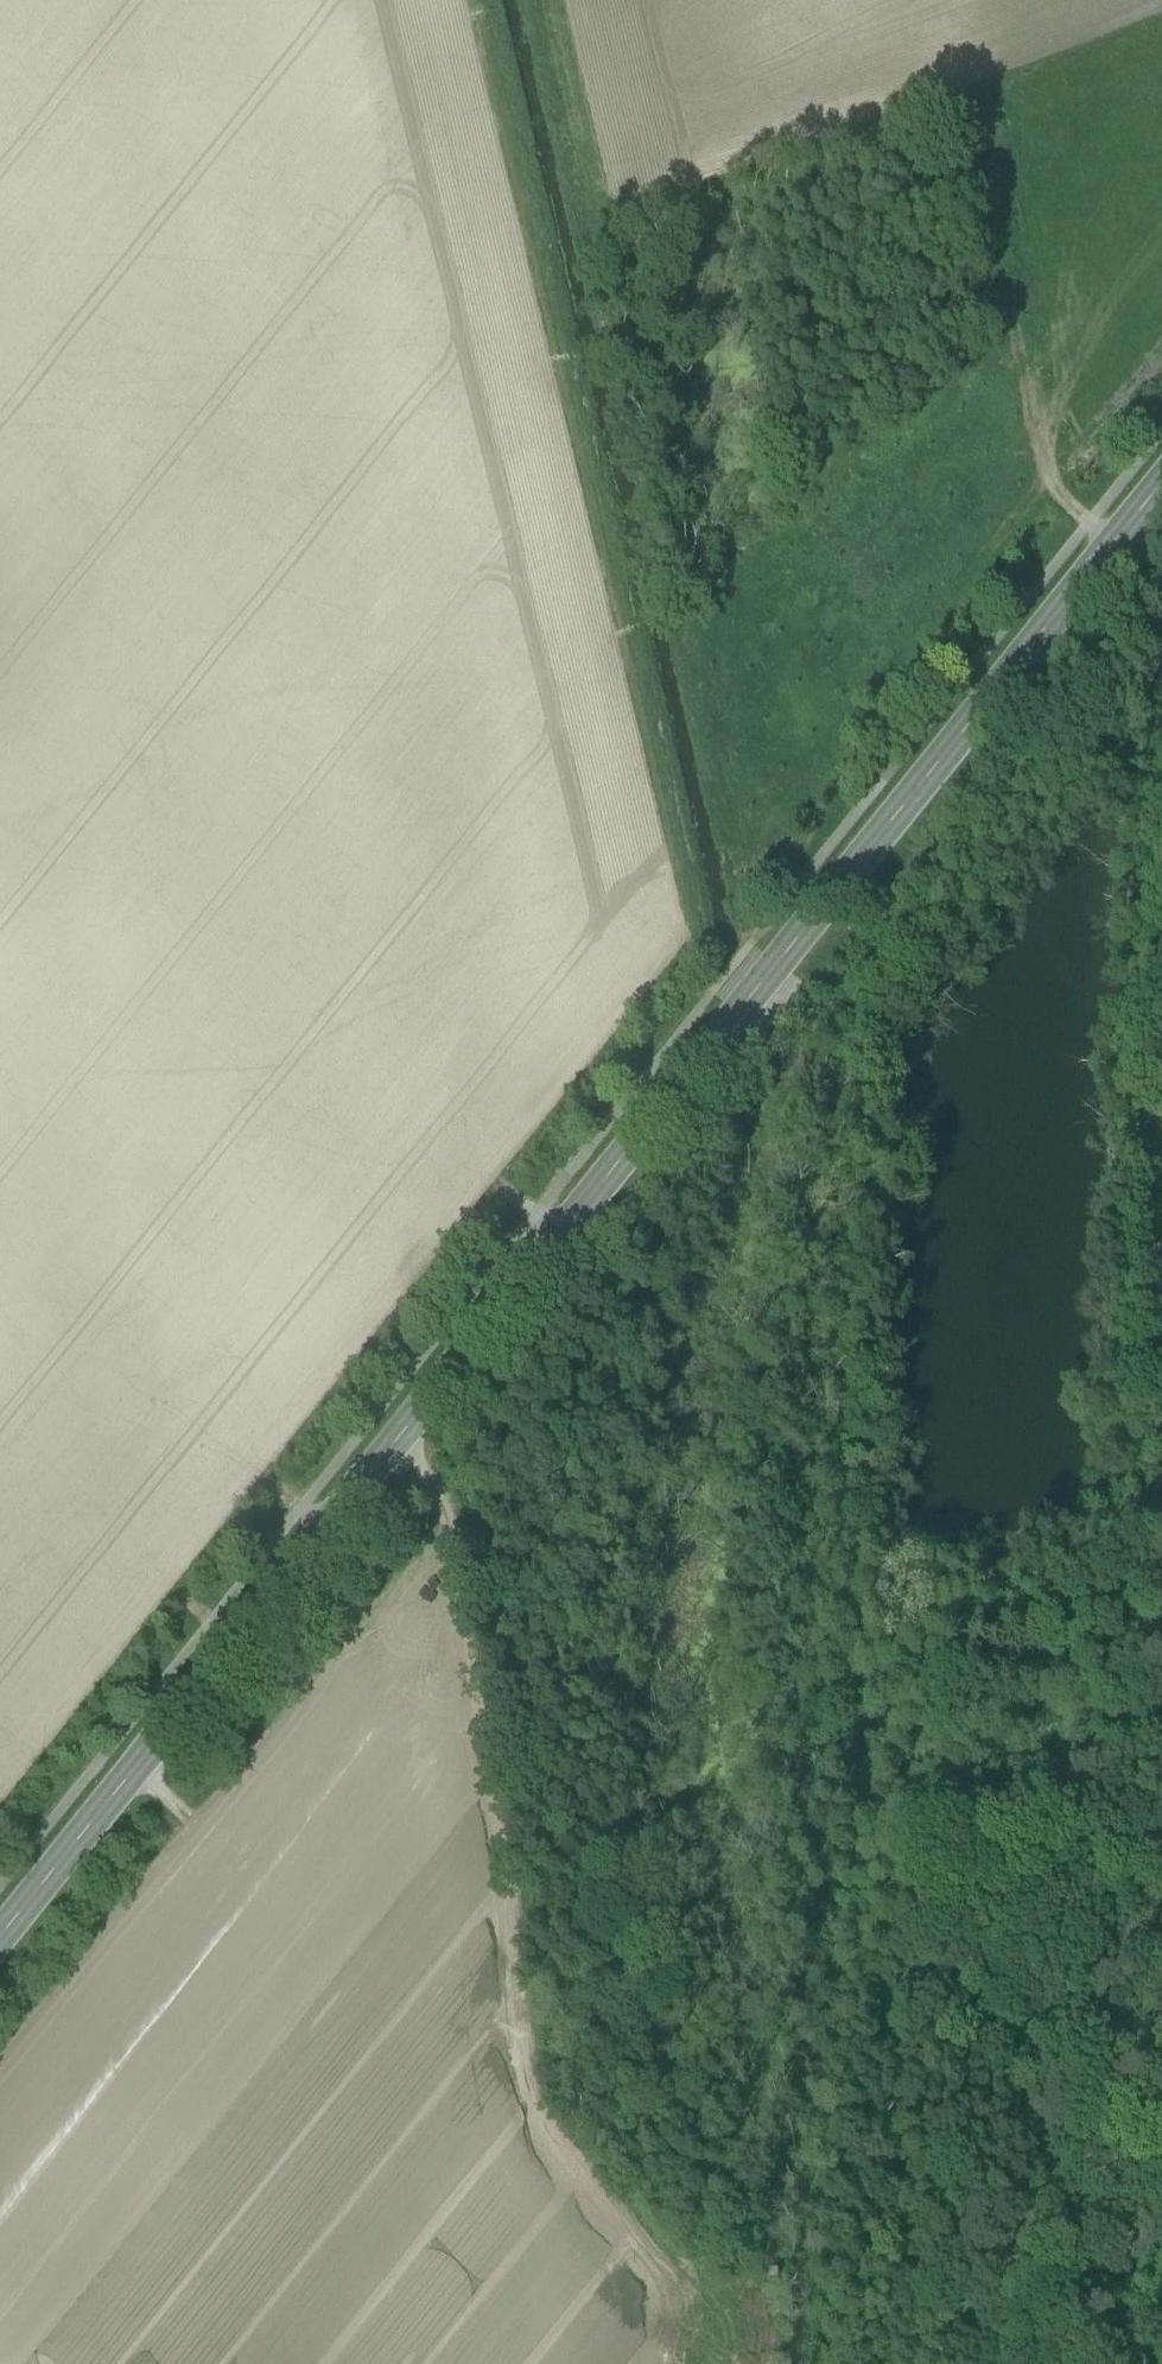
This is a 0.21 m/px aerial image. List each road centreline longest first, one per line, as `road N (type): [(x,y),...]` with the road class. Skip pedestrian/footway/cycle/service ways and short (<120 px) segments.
road 1 (primary): [(0,1937),(1161,486)]
road 2 (track): [(1161,1278),(1155,1242),(1161,1131)]
road 3 (track): [(1161,674),(1122,616),(1083,585)]

